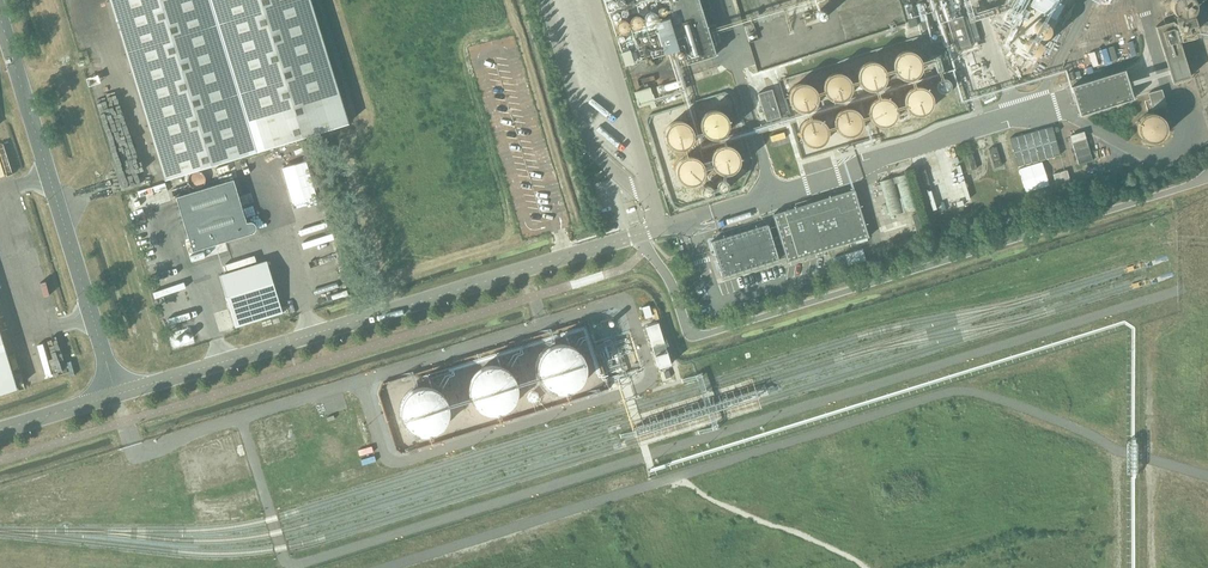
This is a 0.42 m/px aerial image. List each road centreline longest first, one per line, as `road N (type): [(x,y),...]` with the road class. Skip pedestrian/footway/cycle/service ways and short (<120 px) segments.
road 1 (unclassified): [(1207,178),(699,334),(638,234)]
road 2 (unclassified): [(115,394),(638,234)]
road 3 (unclassified): [(115,394),(0,15)]
road 4 (unclassified): [(0,429),(115,394)]

